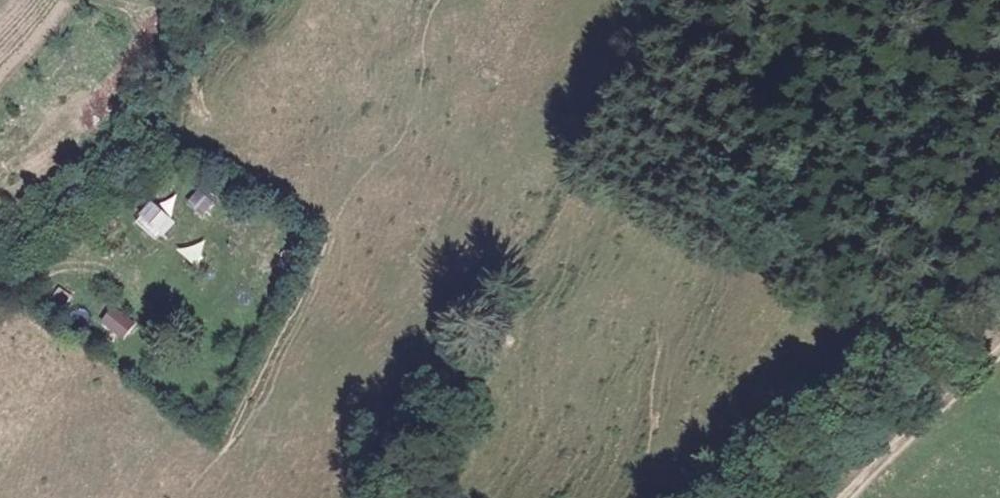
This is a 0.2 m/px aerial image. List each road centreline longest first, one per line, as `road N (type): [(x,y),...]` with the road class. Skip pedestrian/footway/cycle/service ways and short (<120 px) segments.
road 1 (track): [(999,283),(770,497)]

